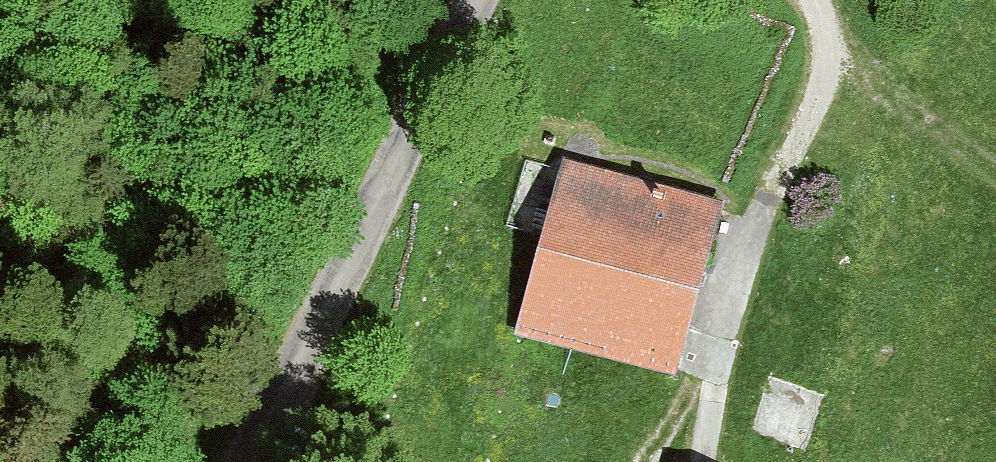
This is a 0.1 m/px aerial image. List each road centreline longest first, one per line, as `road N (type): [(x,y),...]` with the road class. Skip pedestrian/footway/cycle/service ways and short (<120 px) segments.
road 1 (tertiary): [(233,461),(464,0)]
road 2 (track): [(808,0),(828,57),(680,420),(648,461)]
road 3 (track): [(828,57),(995,183)]
road 4 (track): [(369,461),(254,420)]

